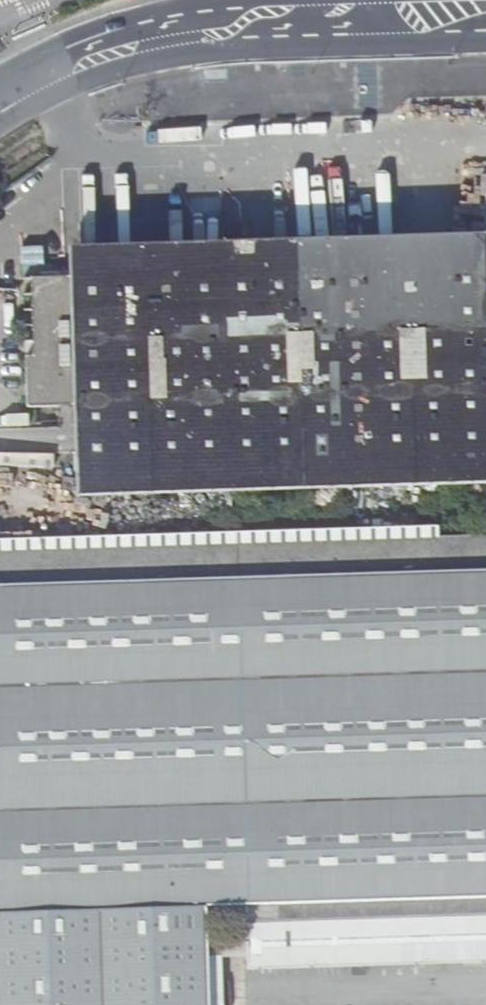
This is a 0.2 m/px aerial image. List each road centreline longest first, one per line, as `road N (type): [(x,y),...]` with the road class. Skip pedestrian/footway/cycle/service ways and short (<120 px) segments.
road 1 (secondary): [(0,107),(75,63),(218,25),(485,19)]

